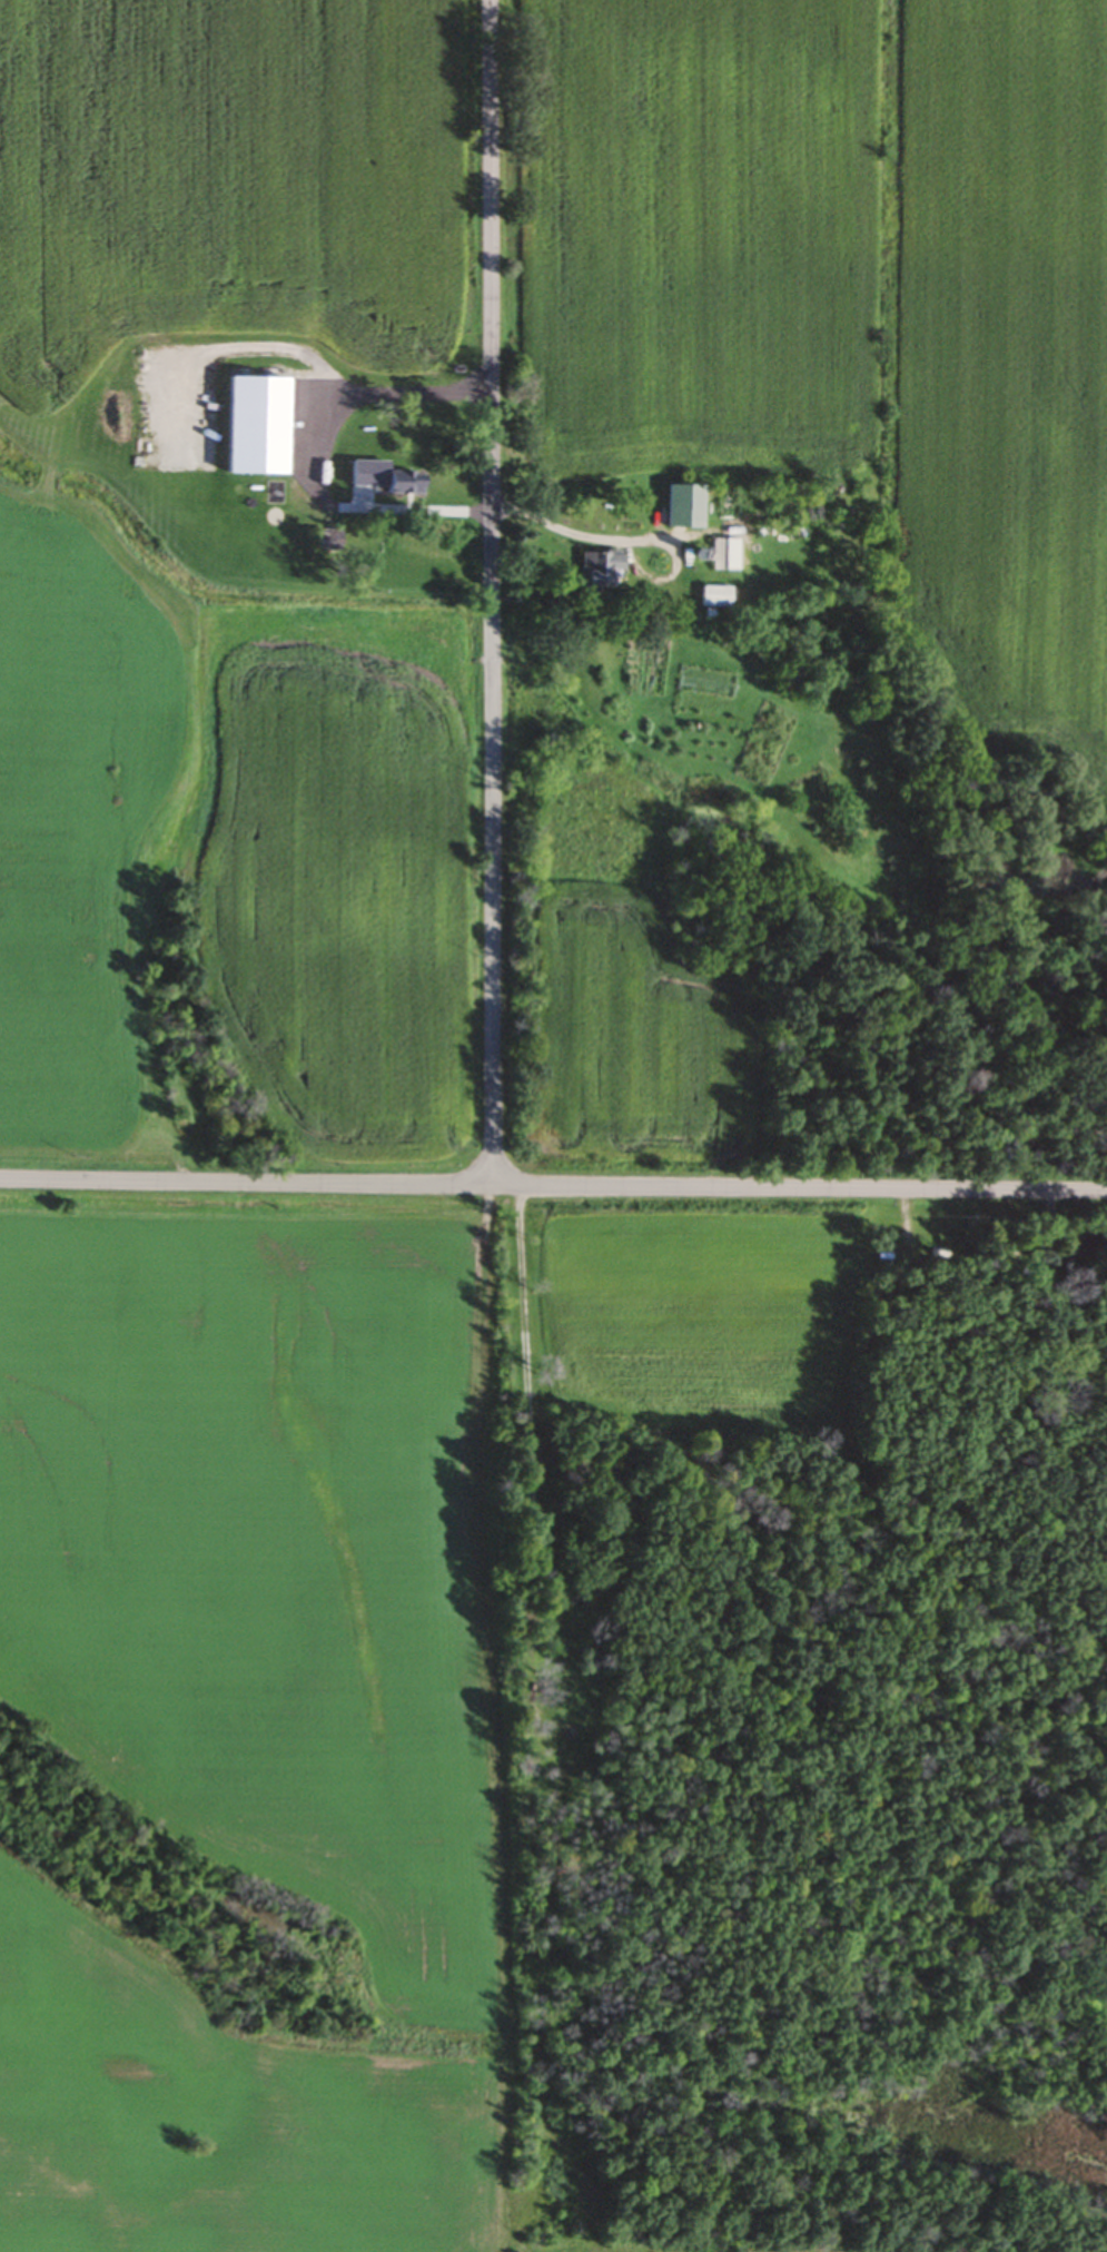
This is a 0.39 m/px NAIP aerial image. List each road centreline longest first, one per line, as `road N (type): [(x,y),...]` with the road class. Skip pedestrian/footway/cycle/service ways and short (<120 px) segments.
road 1 (residential): [(486,0),(493,1184)]
road 2 (residential): [(0,1177),(1106,1191)]

